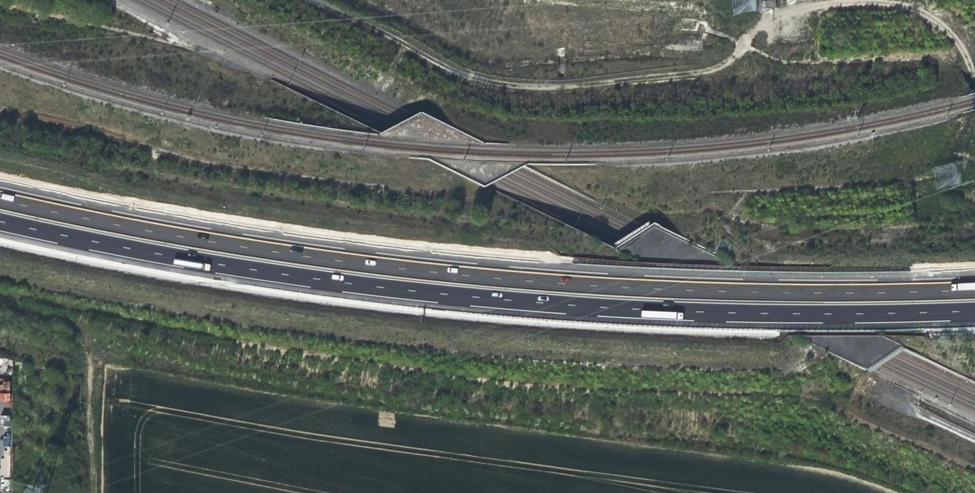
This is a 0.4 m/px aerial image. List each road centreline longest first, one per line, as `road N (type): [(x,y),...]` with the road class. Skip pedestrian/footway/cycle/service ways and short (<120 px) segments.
road 1 (motorway): [(974,286),(682,286),(503,275),(126,224),(0,195)]
road 2 (motorway): [(0,221),(444,295),(753,313),(974,310)]
road 3 (track): [(89,323),(100,314),(518,357),(852,380)]
road 4 (track): [(89,323),(90,492)]

